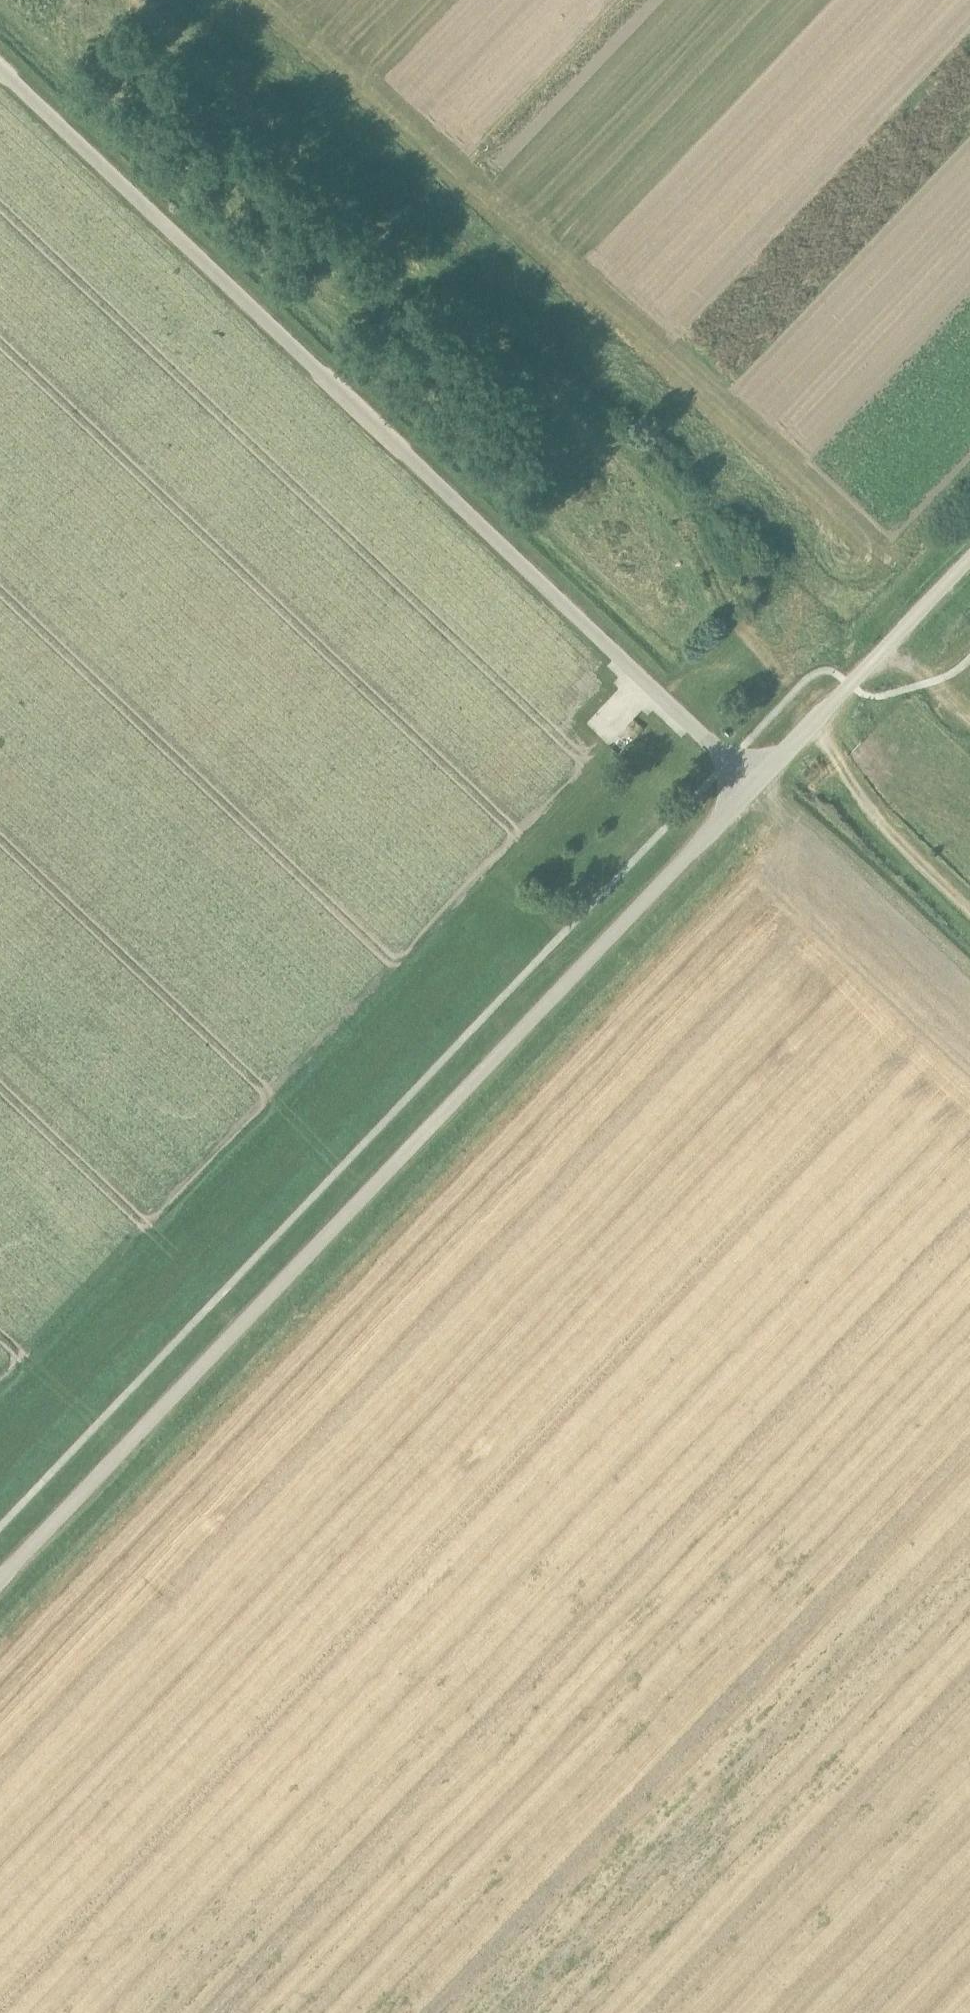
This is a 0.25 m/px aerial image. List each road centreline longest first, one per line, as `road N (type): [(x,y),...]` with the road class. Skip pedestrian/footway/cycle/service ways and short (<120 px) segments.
road 1 (tertiary): [(0,1582),(969,557)]
road 2 (track): [(145,0),(681,513),(726,615),(795,694)]
road 3 (track): [(795,694),(881,825),(969,909)]

